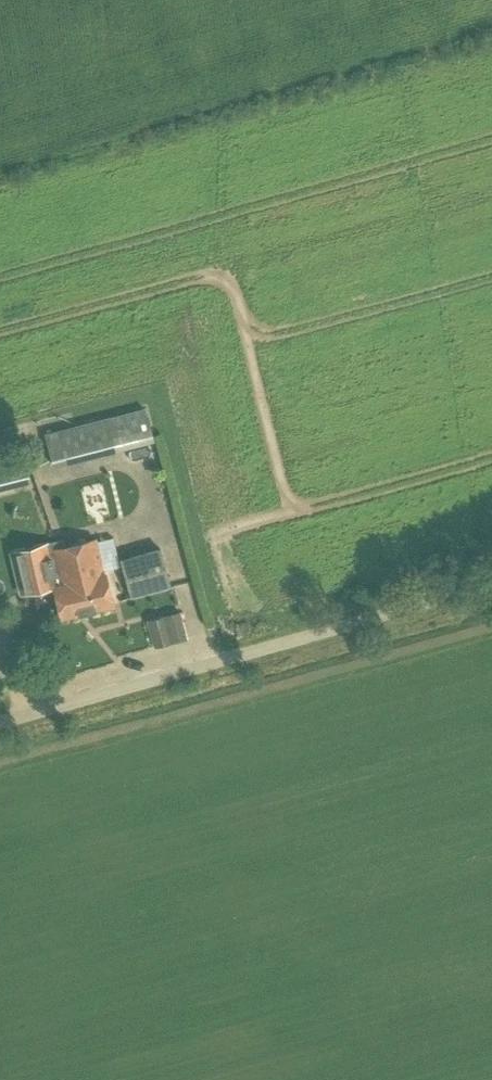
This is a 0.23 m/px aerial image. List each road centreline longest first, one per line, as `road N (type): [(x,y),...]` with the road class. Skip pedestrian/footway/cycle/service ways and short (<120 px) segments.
road 1 (unclassified): [(0,722),(491,585)]

